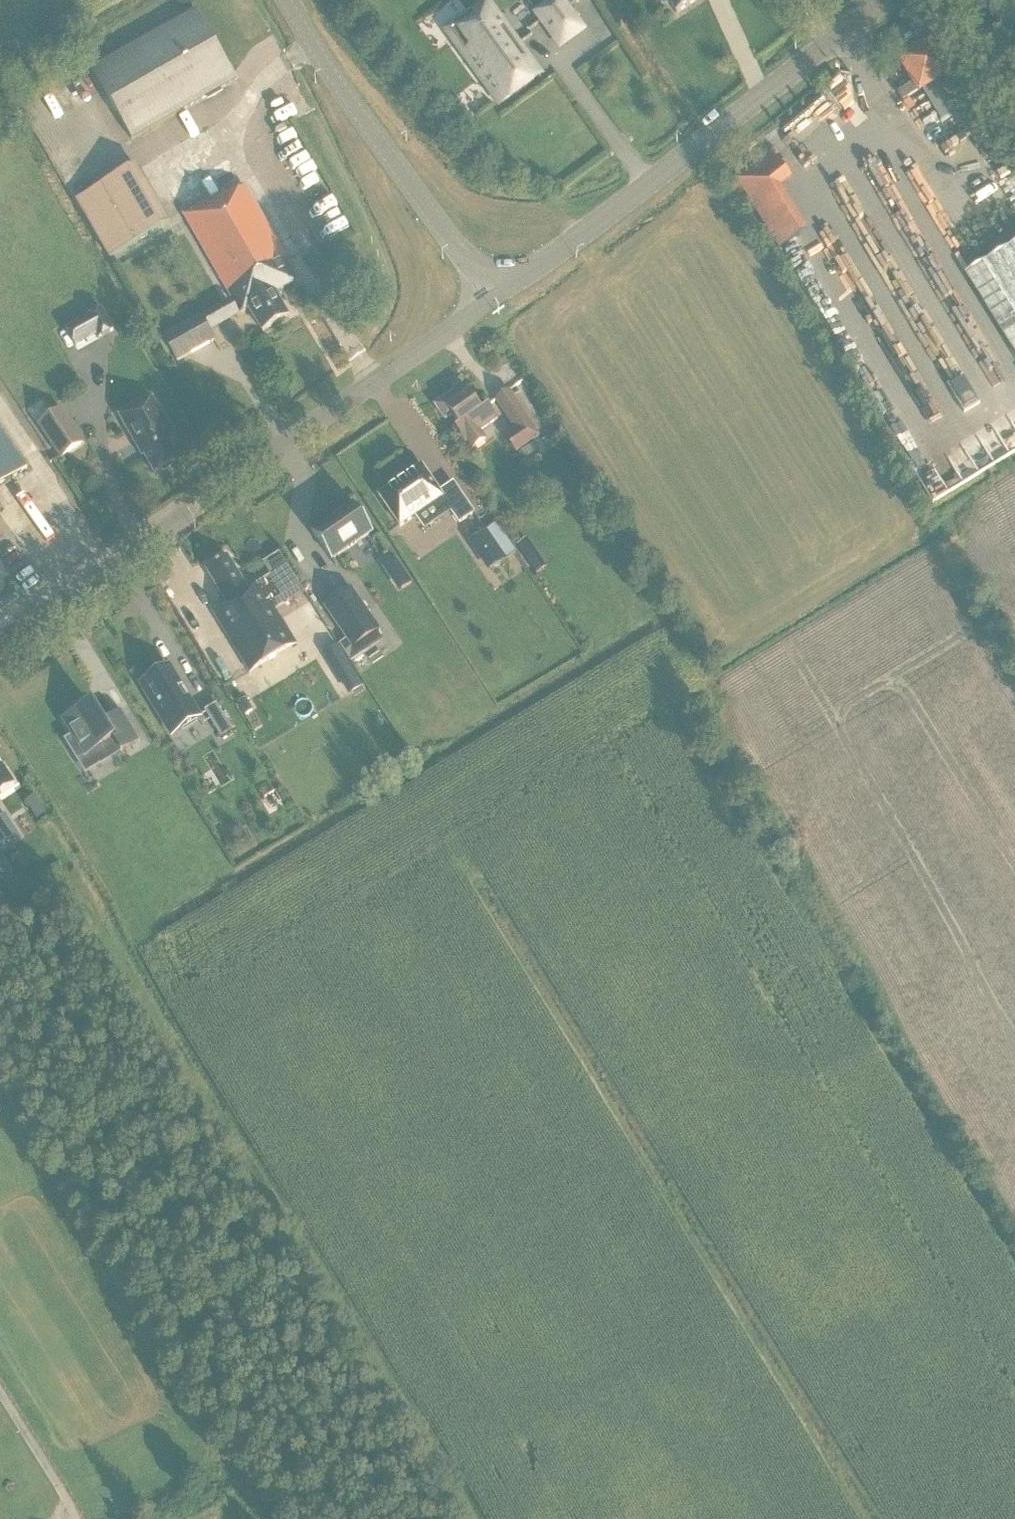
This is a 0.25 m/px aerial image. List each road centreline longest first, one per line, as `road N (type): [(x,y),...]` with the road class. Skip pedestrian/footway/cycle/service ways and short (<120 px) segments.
road 1 (tertiary): [(492,298),(0,654)]
road 2 (tertiary): [(492,298),(885,0)]
road 3 (tertiary): [(492,298),(284,0)]

